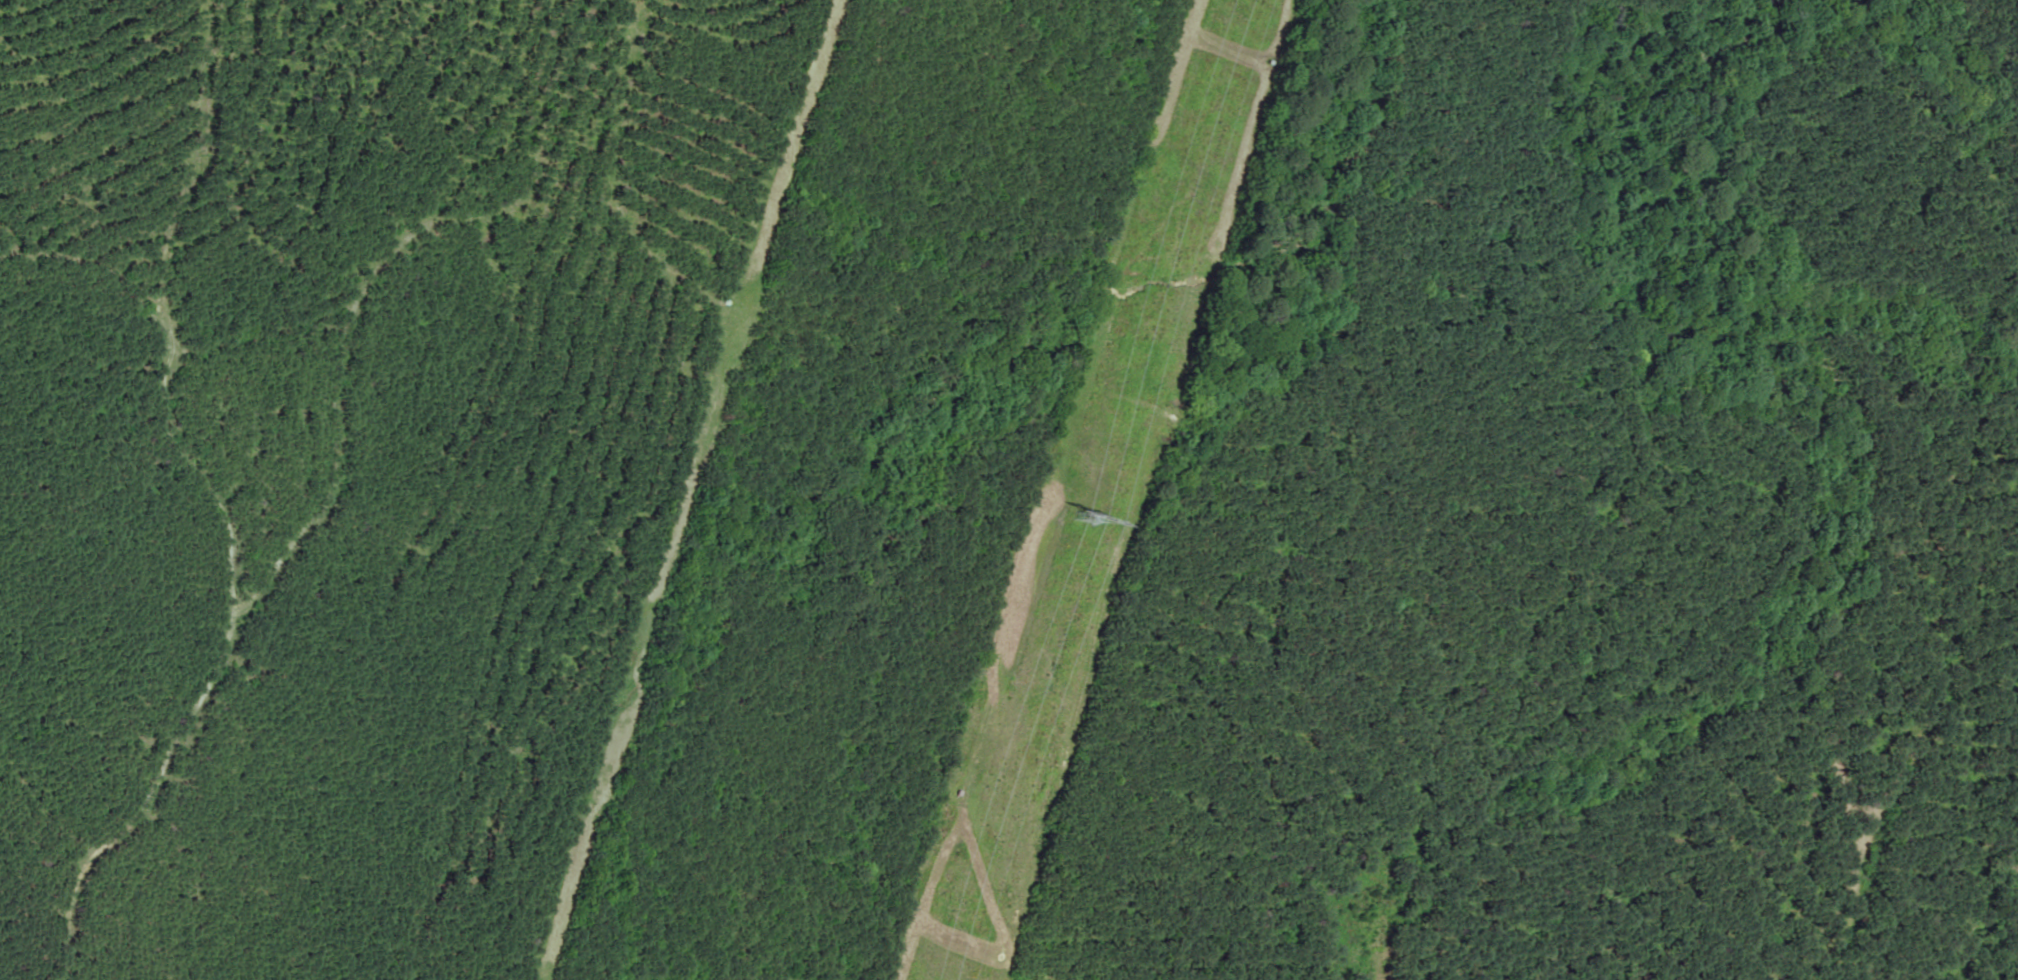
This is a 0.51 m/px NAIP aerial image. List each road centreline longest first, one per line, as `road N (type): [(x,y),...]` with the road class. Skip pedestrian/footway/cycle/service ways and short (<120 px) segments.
road 1 (residential): [(674,0),(608,68),(498,250),(407,290),(367,325),(322,456),(257,572),(207,753),(97,889),(87,929),(91,979)]

